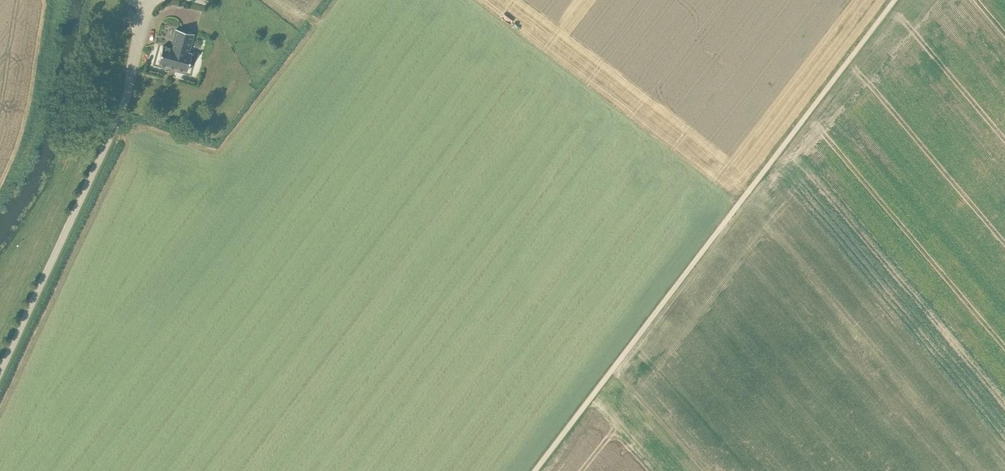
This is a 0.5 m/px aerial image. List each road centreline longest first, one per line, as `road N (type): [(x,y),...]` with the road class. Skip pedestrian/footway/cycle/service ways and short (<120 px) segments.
road 1 (track): [(536,470),(894,0)]

